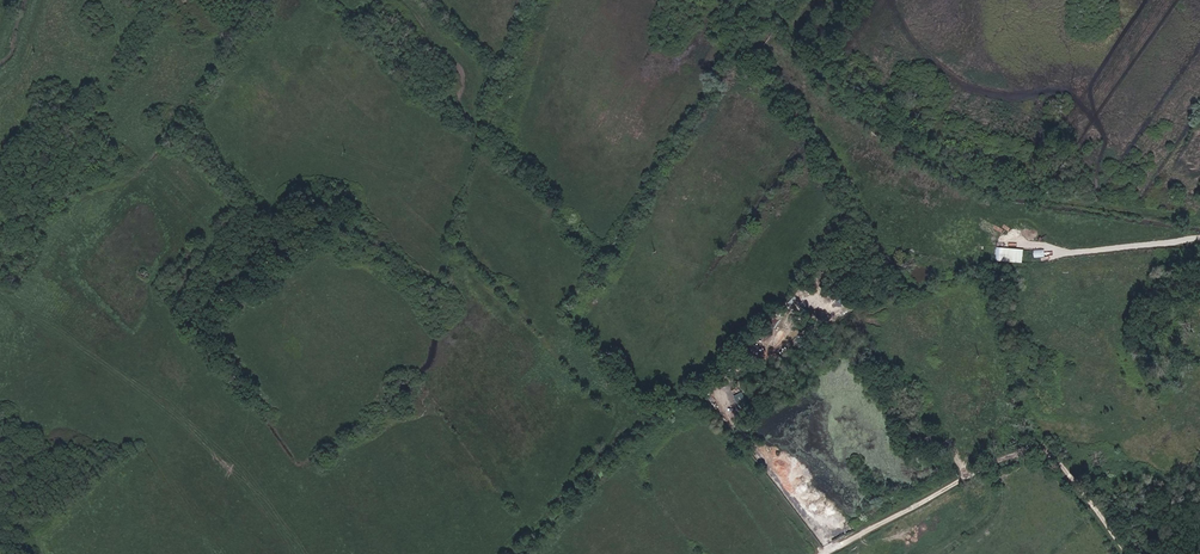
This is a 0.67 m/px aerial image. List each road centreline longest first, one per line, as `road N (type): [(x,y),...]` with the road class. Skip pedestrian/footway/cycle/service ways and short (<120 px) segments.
road 1 (unclassified): [(828,553),(964,479),(1043,447),(1131,553)]

